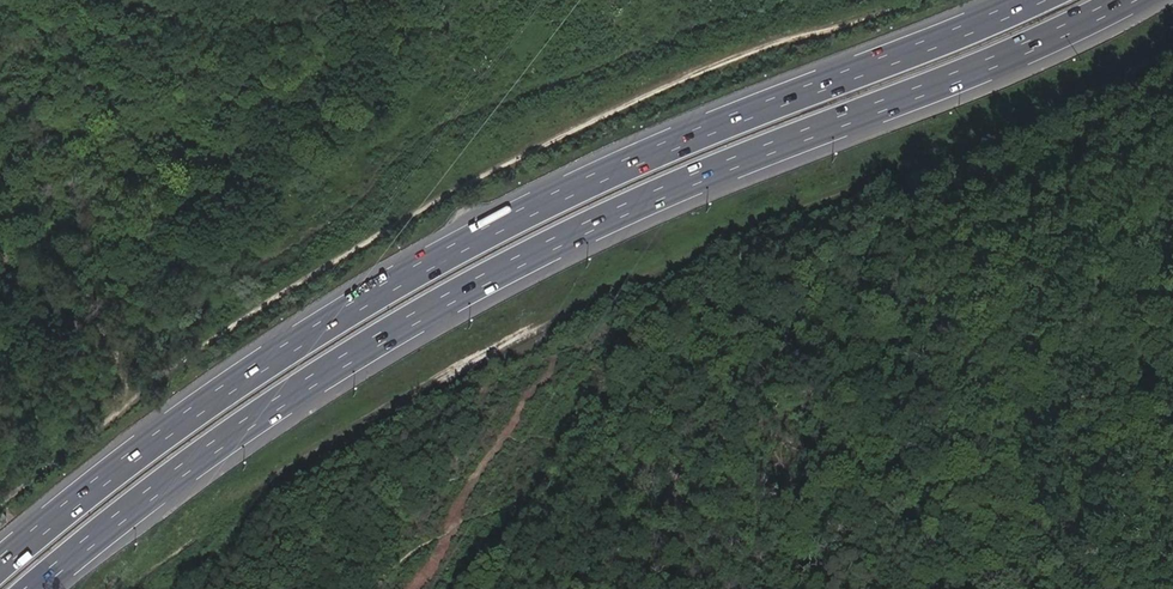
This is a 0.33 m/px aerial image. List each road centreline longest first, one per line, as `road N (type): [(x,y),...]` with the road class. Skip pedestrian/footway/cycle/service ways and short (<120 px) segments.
road 1 (trunk): [(33,588),(199,457),(451,297),(597,221),(906,98),(1123,0)]
road 2 (trunk): [(1029,0),(569,190),(457,247),(192,413),(0,563)]

